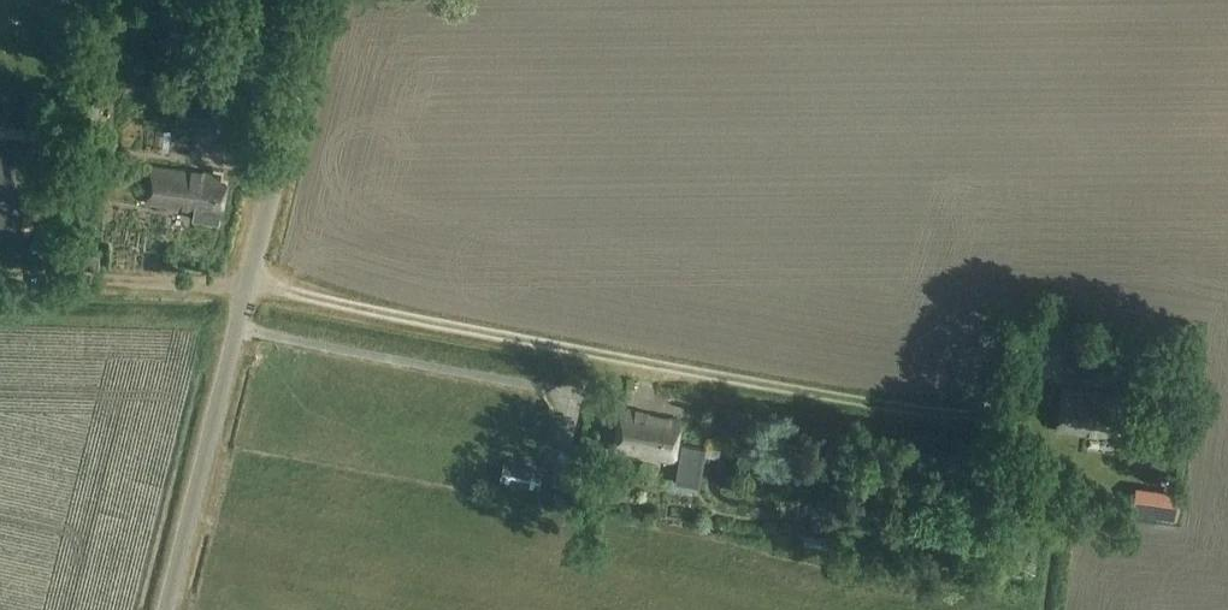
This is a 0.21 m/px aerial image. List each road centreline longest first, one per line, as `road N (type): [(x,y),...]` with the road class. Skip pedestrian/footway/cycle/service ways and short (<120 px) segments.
road 1 (track): [(0,280),(253,290),(975,427)]
road 2 (unclassified): [(170,609),(321,0)]

